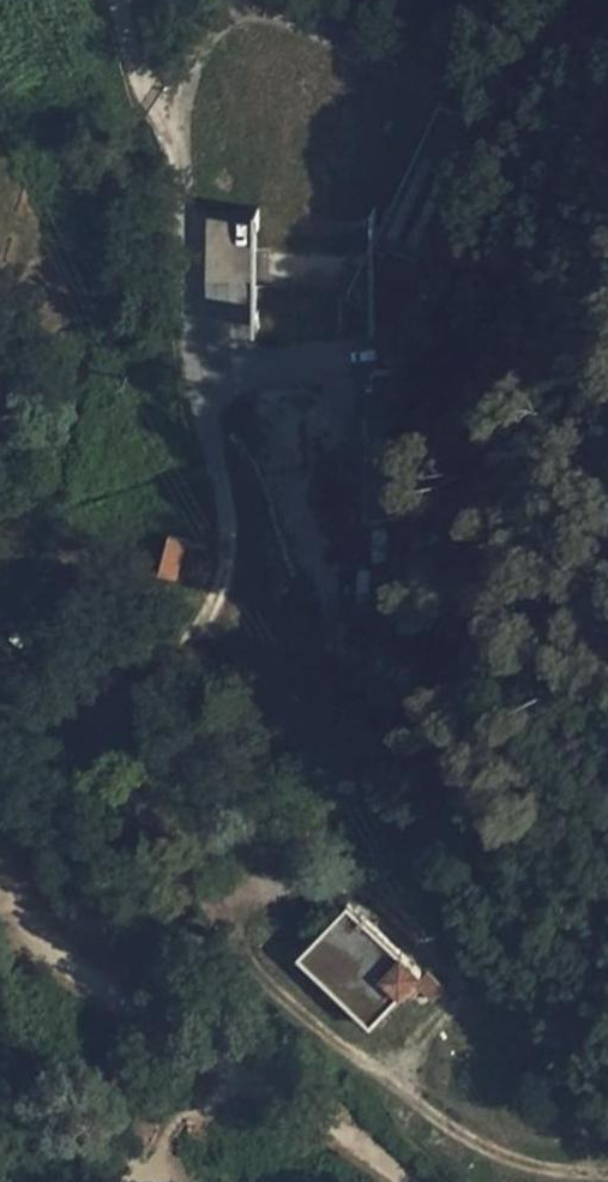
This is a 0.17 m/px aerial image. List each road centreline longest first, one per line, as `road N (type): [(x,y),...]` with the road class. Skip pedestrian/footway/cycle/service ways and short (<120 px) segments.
road 1 (track): [(0,662),(47,704),(115,800),(274,985),(367,1068),(470,1145),(549,1171),(607,1174)]
road 2 (track): [(393,1181),(236,1084),(17,895),(0,869)]
road 3 (unclassified): [(181,165),(182,92),(205,37),(239,8),(286,13),(534,126)]
road 4 (unclassified): [(189,643),(216,599),(227,543),(197,383)]
road 5 (unclassified): [(197,383),(349,353),(348,444)]
road 6 (unclassified): [(197,383),(183,292),(181,165)]
road 7 (unclassified): [(181,165),(114,0)]

